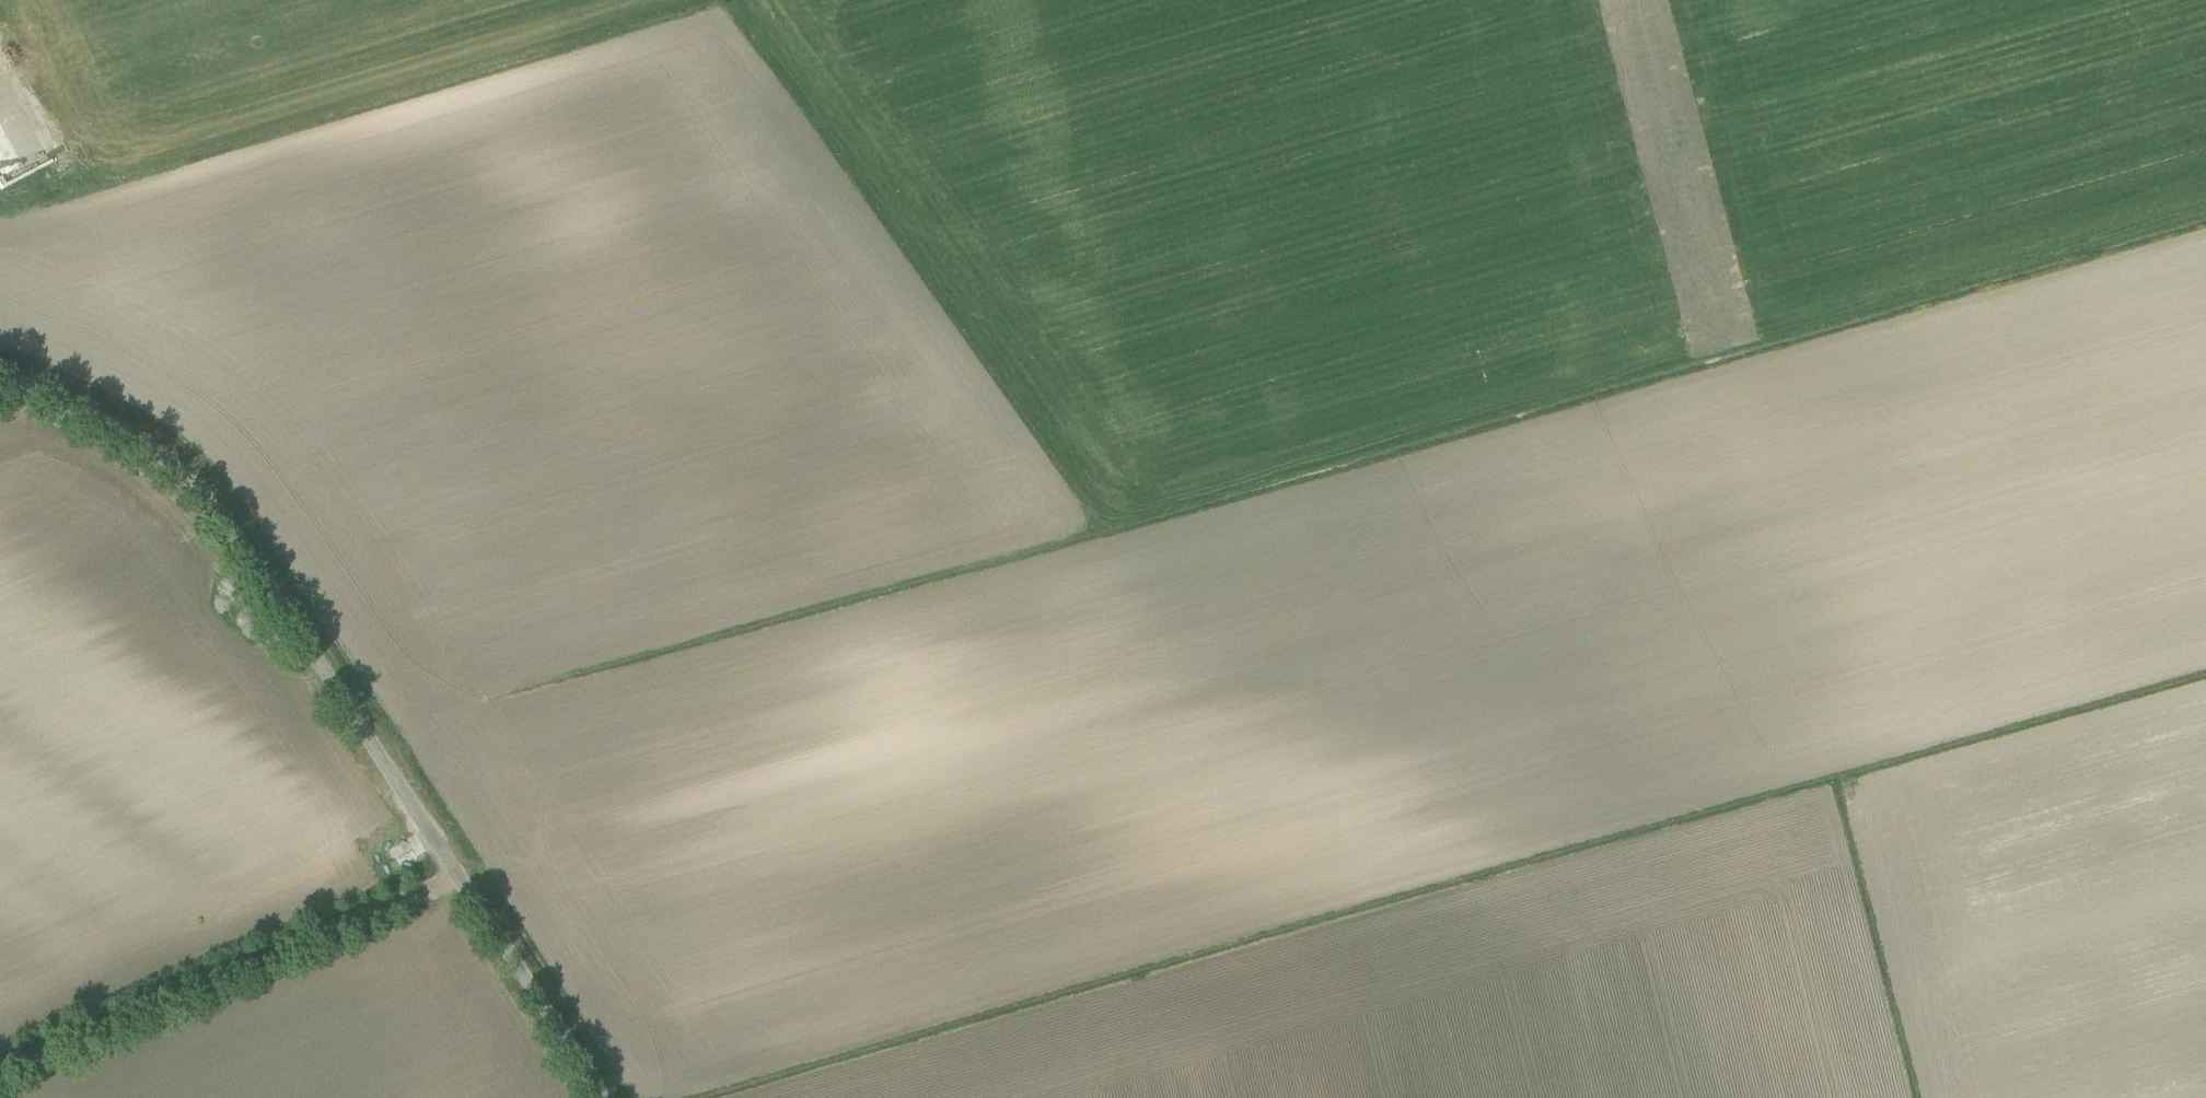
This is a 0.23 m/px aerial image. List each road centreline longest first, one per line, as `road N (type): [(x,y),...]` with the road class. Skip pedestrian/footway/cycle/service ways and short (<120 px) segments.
road 1 (unclassified): [(602,1097),(219,531),(182,487),(121,439),(0,380)]
road 2 (track): [(0,1076),(460,883)]

